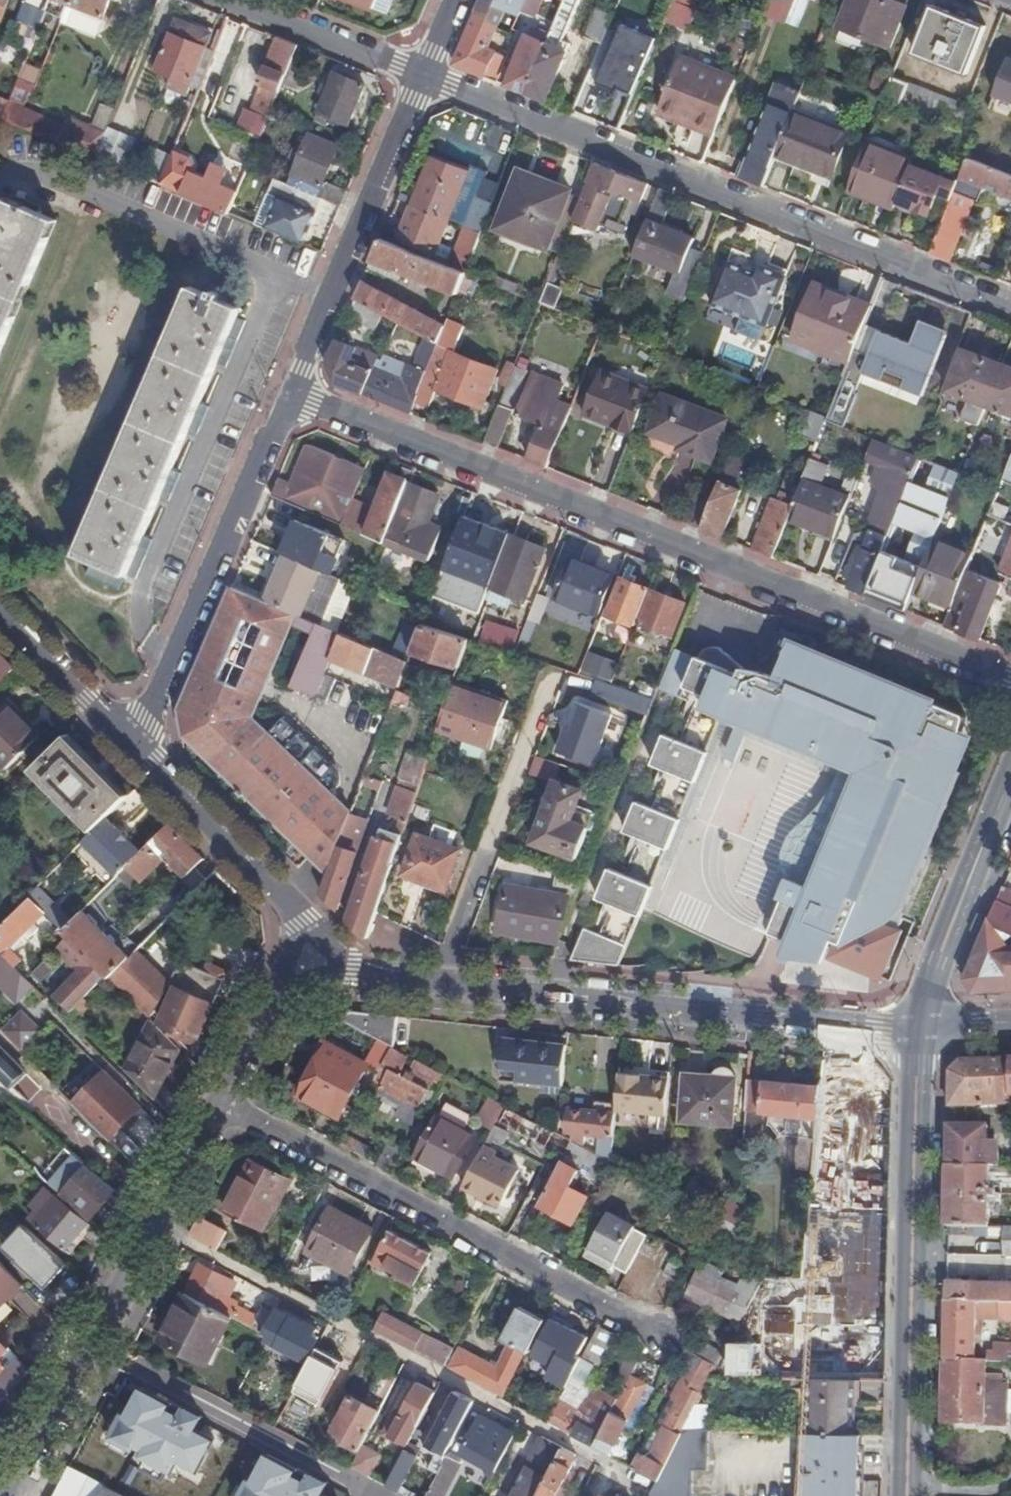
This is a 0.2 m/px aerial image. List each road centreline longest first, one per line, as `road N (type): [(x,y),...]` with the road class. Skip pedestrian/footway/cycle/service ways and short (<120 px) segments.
road 1 (residential): [(294,398),(1010,682)]
road 2 (residential): [(296,968),(874,1030),(921,1027)]
road 3 (residential): [(428,75),(1010,308)]
road 4 (residential): [(661,1335),(226,1103)]
road 5 (secondary): [(910,1495),(921,1027)]
road 6 (residential): [(17,1495),(226,1103)]
road 7 (residential): [(294,398),(137,747)]
road 8 (residential): [(428,75),(294,398)]
road 9 (residential): [(137,747),(293,904),(301,921),(296,968)]
road 10 (secondary): [(921,1027),(937,960),(1010,783)]
road 11 (residential): [(240,0),(428,75)]
road 12 (residential): [(0,608),(137,747)]
road 13 (residential): [(226,1103),(296,968)]

